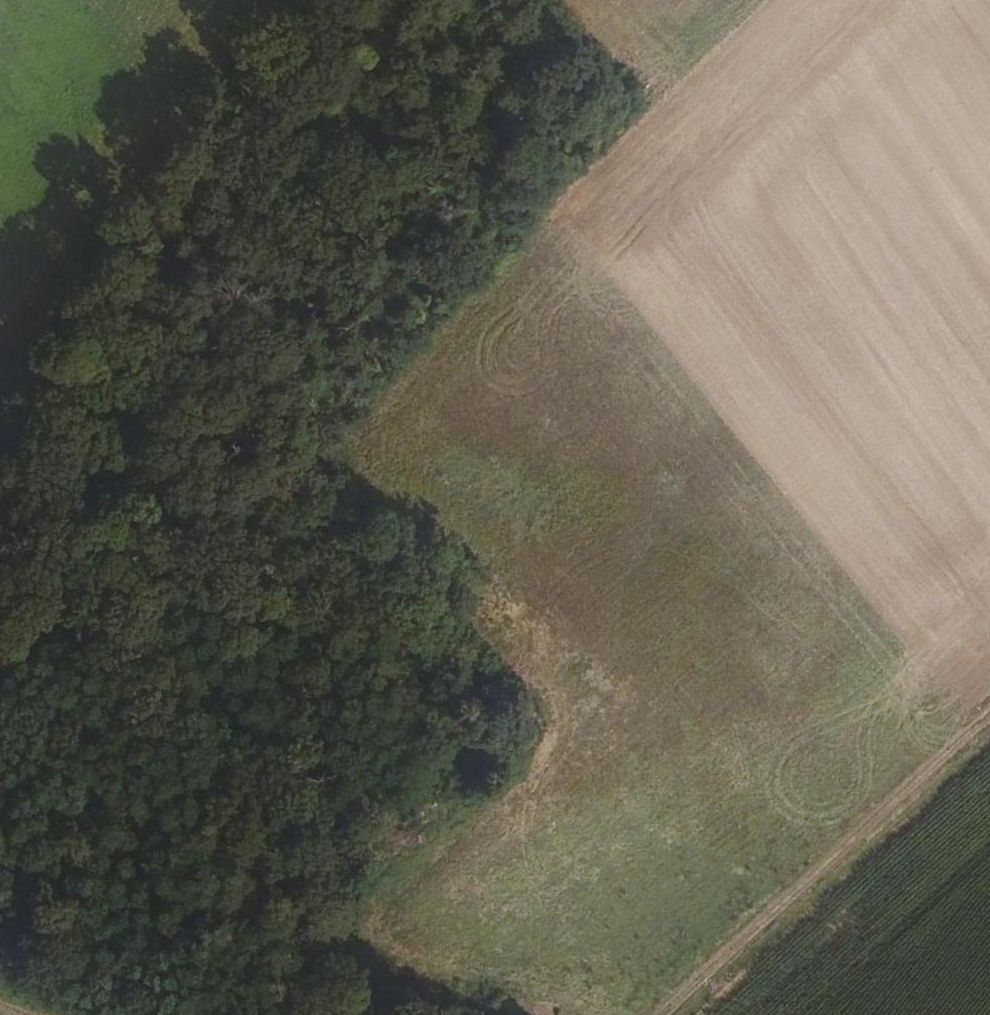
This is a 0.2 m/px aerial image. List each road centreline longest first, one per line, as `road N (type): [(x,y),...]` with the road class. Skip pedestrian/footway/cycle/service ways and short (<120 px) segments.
road 1 (track): [(989,730),(676,1014)]

